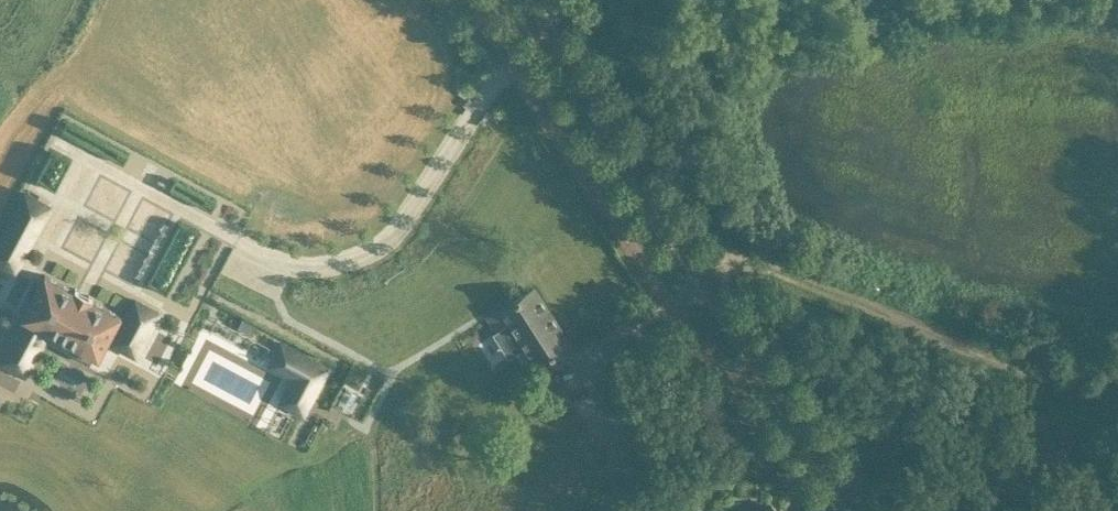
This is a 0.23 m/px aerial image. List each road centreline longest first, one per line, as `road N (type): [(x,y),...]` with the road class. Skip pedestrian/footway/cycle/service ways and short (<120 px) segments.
road 1 (tertiary): [(521,0),(861,510)]
road 2 (track): [(1117,407),(789,275),(755,265),(701,272)]

